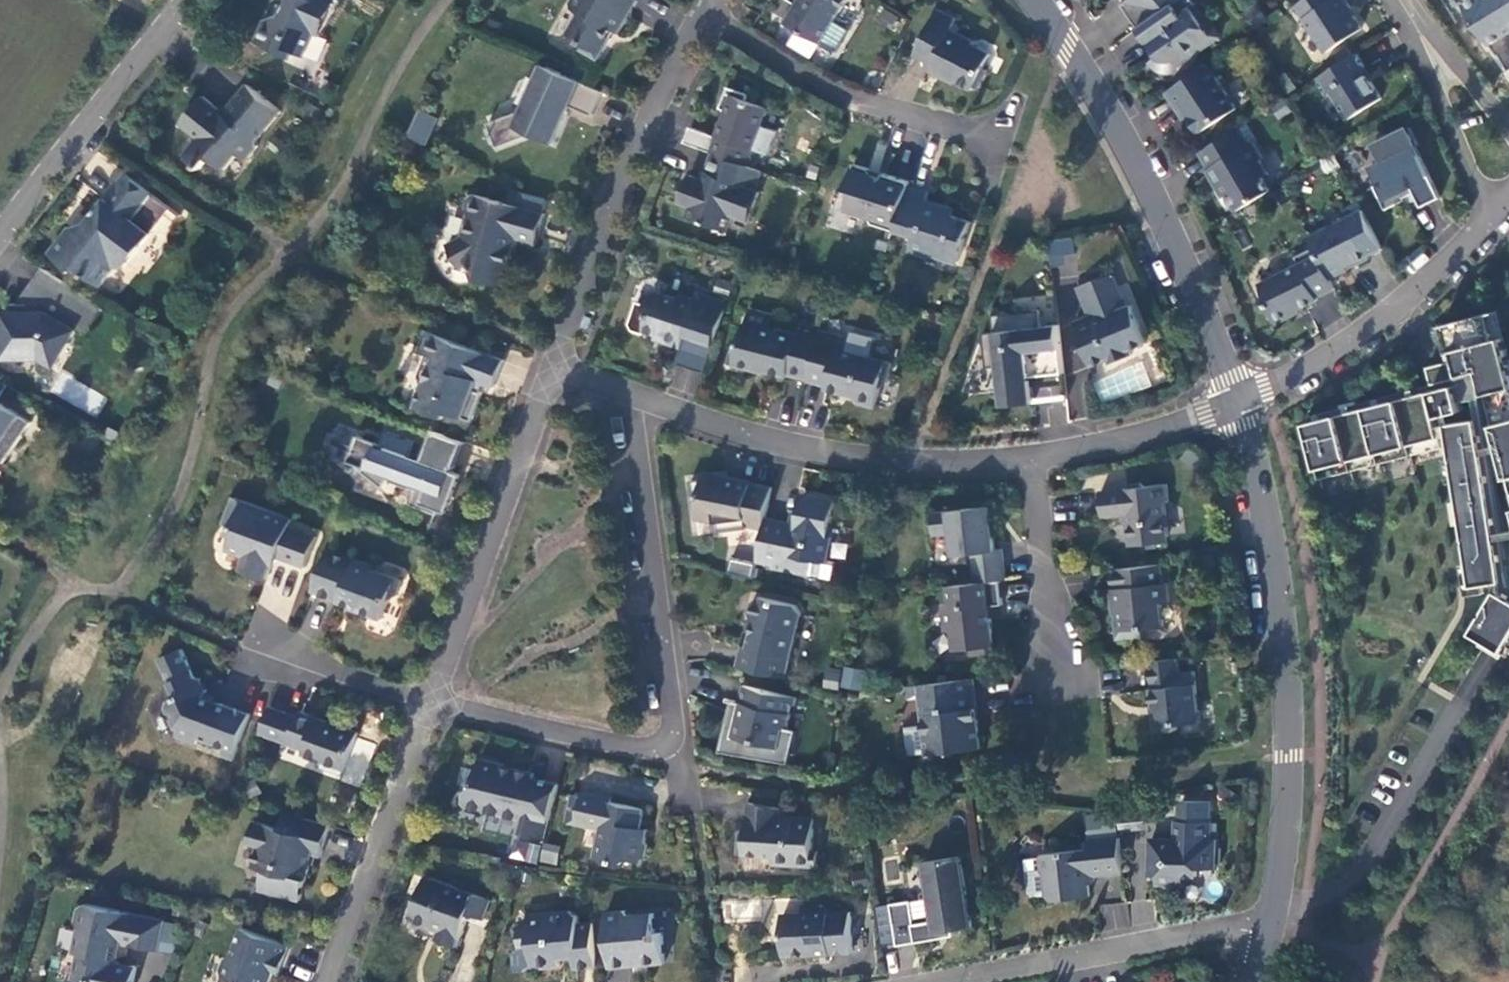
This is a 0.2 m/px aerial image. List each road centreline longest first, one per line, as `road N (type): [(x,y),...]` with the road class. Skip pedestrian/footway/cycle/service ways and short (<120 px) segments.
road 1 (residential): [(431,710),(668,743),(642,402)]
road 2 (residential): [(1275,906),(1291,764),(1279,578),(1238,402)]
road 3 (residential): [(1238,402),(1144,174),(1036,0)]
road 4 (residential): [(642,402),(798,446),(915,465),(1043,457)]
road 5 (residential): [(879,981),(1275,906)]
road 6 (residential): [(554,370),(705,16)]
road 7 (residential): [(431,710),(554,370)]
road 8 (residential): [(1491,216),(1359,345),(1238,402)]
road 9 (tertiary): [(187,0),(0,232)]
road 10 (residential): [(324,981),(431,710)]
road 11 (residential): [(945,141),(705,16)]
road 12 (residential): [(1394,0),(1491,216)]
road 13 (residential): [(1048,681),(1043,457)]
road 14 (residential): [(1043,457),(1238,402)]
road 15 (residential): [(250,646),(431,710)]
road 16 (residential): [(1508,122),(1401,0)]

